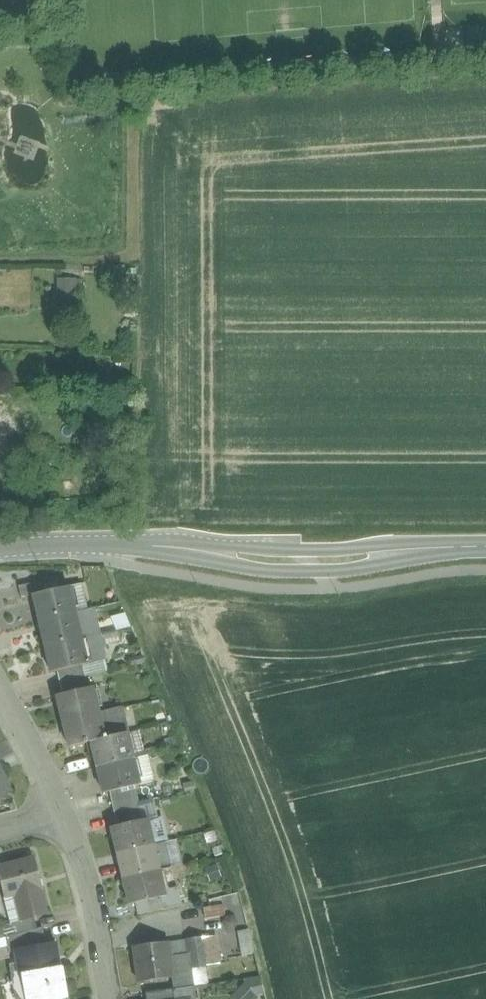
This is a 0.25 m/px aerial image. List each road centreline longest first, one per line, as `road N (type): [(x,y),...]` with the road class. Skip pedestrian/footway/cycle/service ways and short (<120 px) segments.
road 1 (tertiary): [(0,549),(112,544),(308,561),(485,547)]
road 2 (residential): [(110,998),(91,894),(65,815)]
road 3 (residential): [(65,815),(0,691)]

